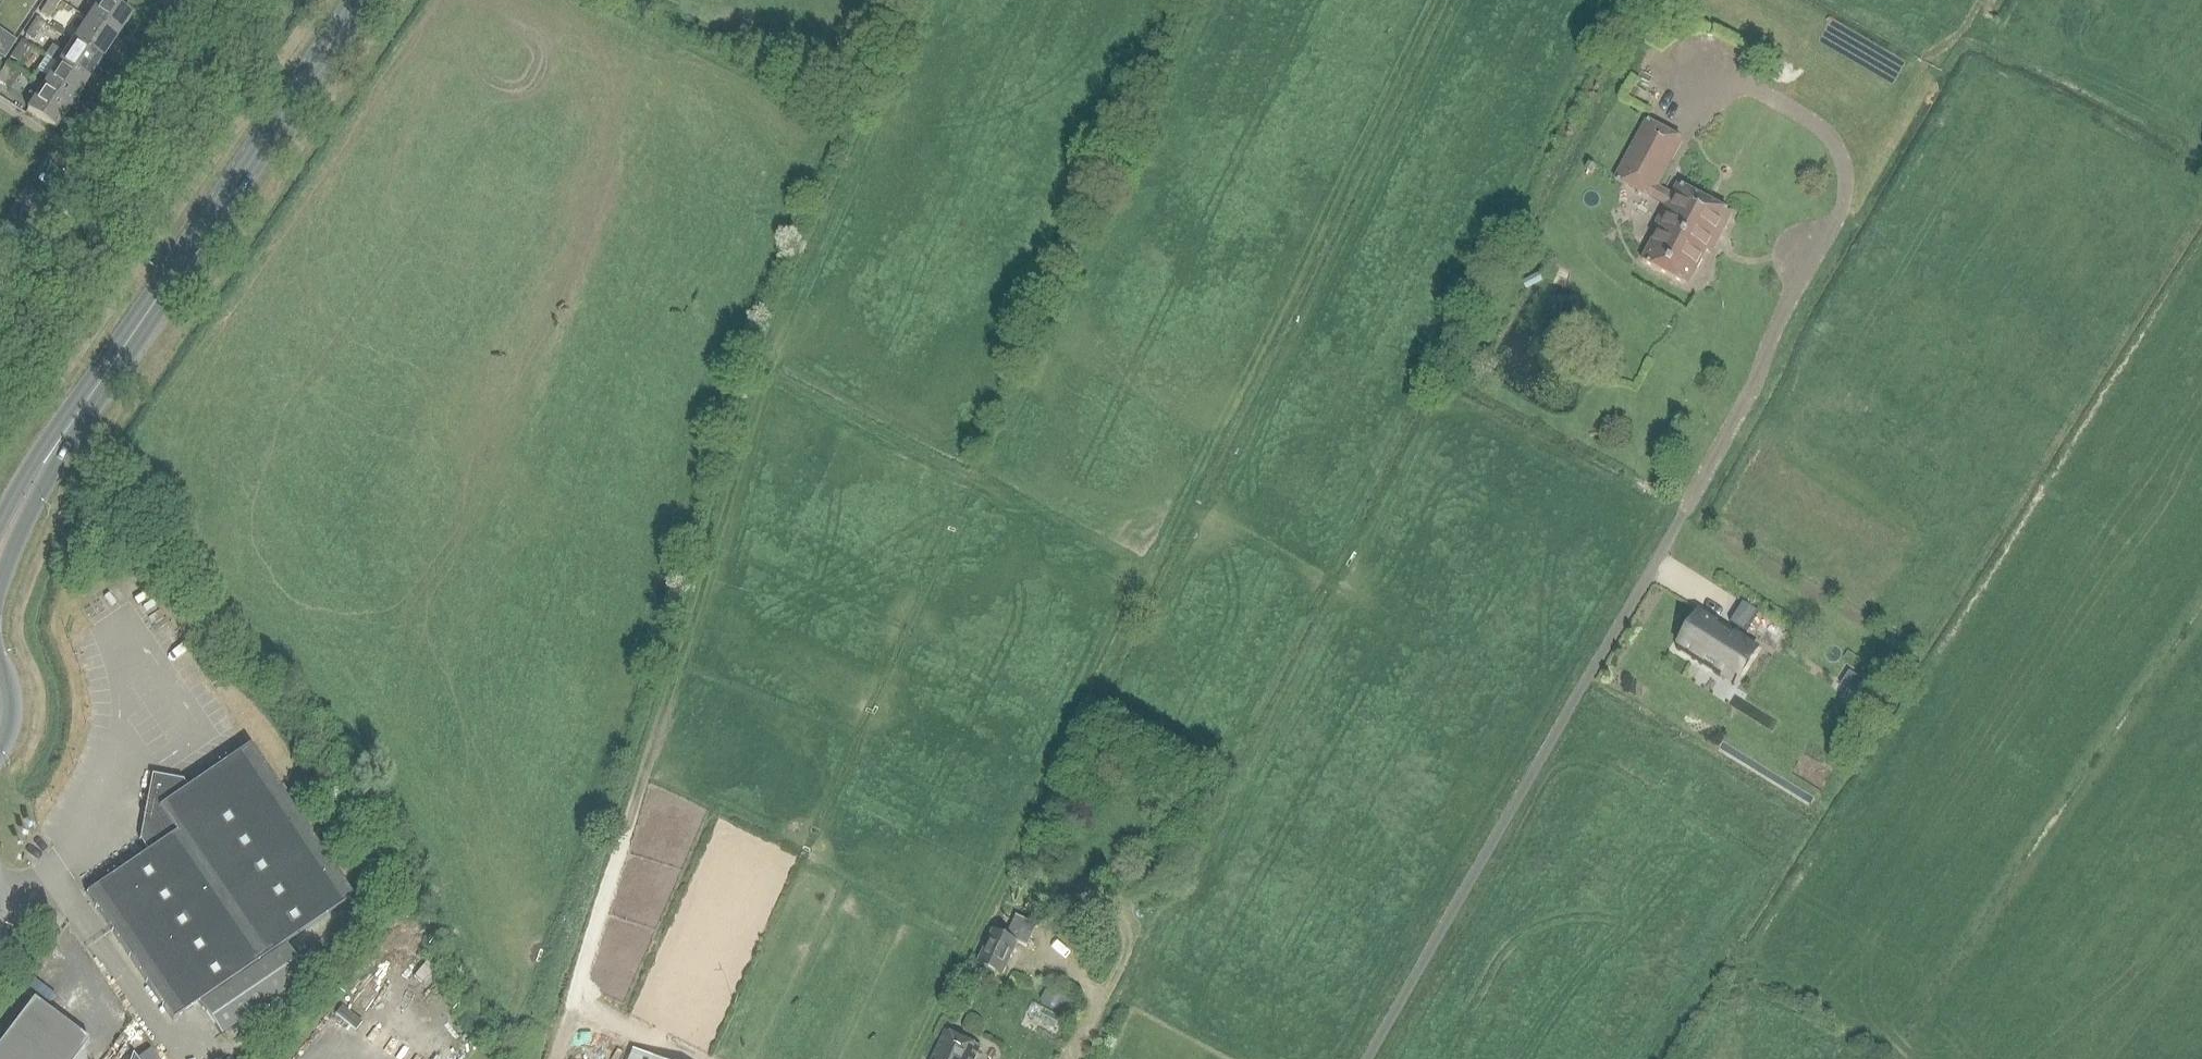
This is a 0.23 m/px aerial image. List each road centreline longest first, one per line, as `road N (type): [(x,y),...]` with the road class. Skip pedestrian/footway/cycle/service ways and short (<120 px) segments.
road 1 (unclassified): [(1675,531),(1366,1058)]
road 2 (secondary): [(46,462),(359,0)]
road 3 (residential): [(0,314),(200,0)]
road 4 (secondary): [(0,594),(46,462)]

